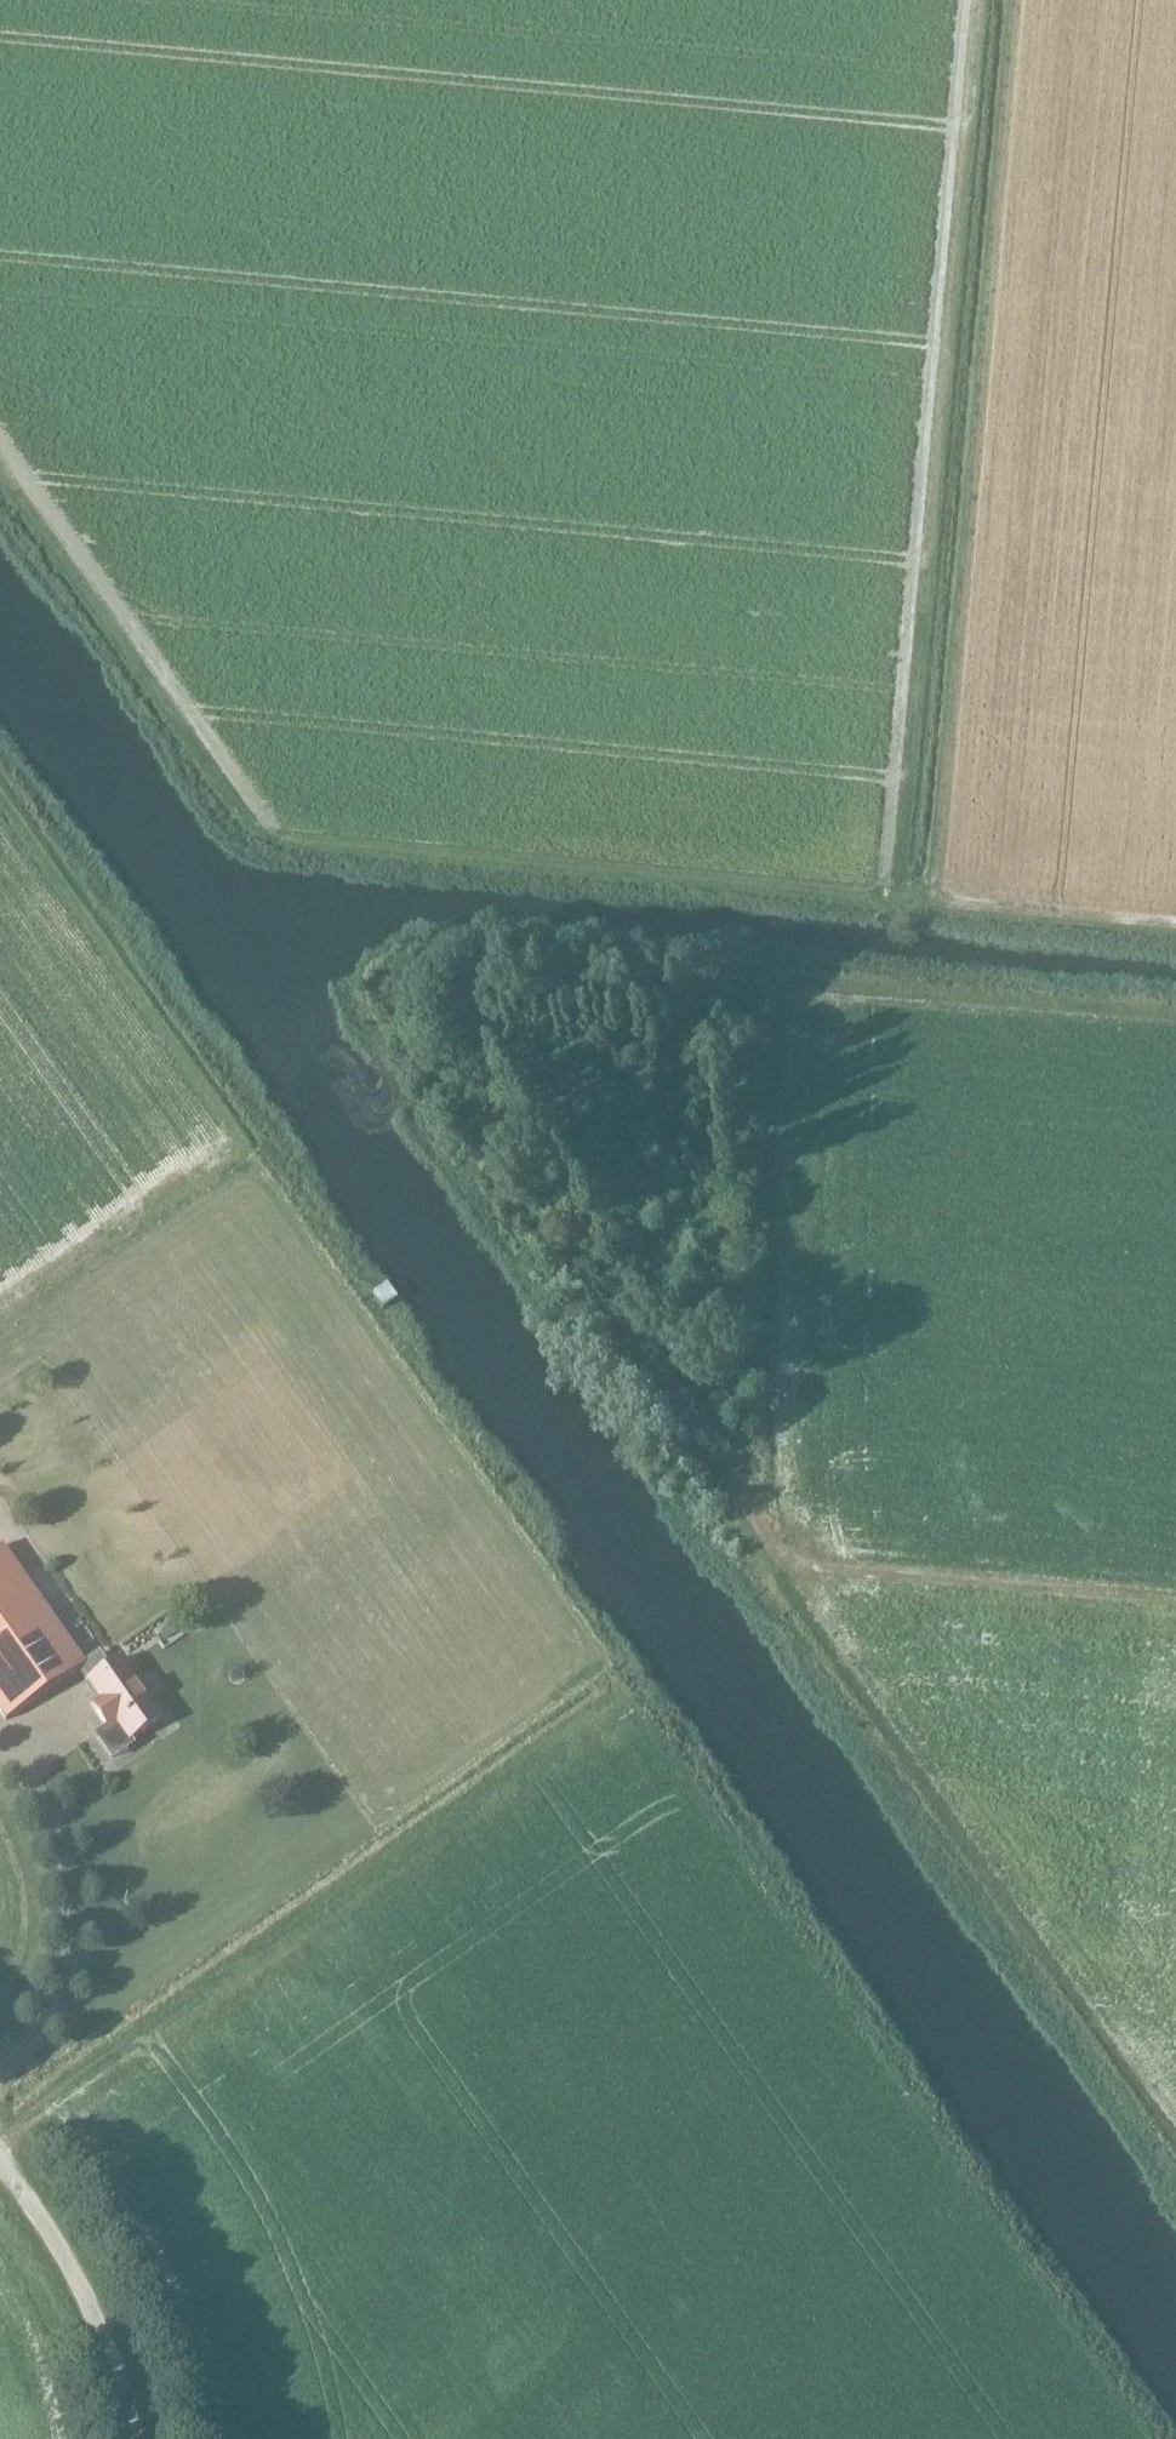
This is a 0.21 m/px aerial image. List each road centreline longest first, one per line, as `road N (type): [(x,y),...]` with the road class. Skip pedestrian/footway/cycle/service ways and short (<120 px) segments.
road 1 (track): [(741,1456),(747,1507),(788,1565),(1175,1601)]
road 2 (unclassified): [(136,2438),(85,2298),(0,2163)]

